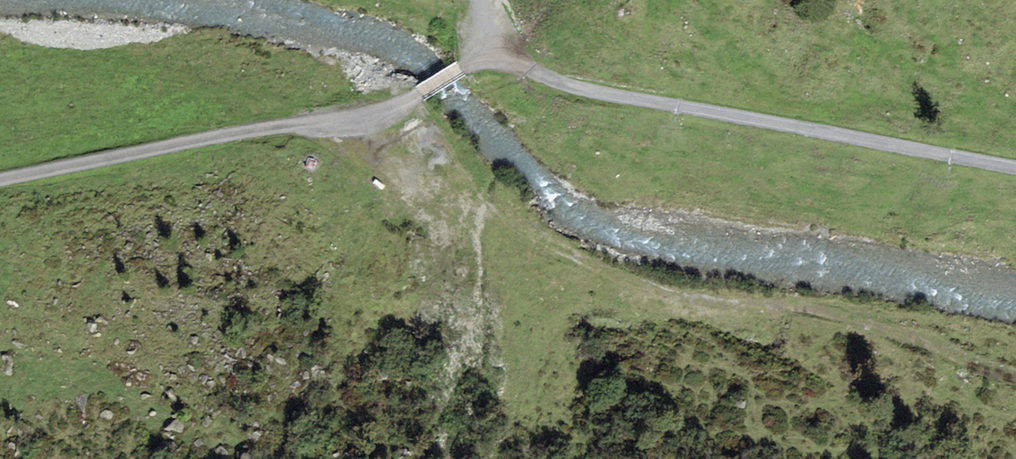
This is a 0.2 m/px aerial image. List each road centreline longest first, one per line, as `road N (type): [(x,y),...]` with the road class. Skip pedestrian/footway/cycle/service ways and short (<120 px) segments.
road 1 (track): [(1015,424),(862,326),(633,334),(460,175),(406,101)]
road 2 (track): [(466,64),(496,51),(601,94),(1015,167)]
road 3 (track): [(406,101),(0,182)]

